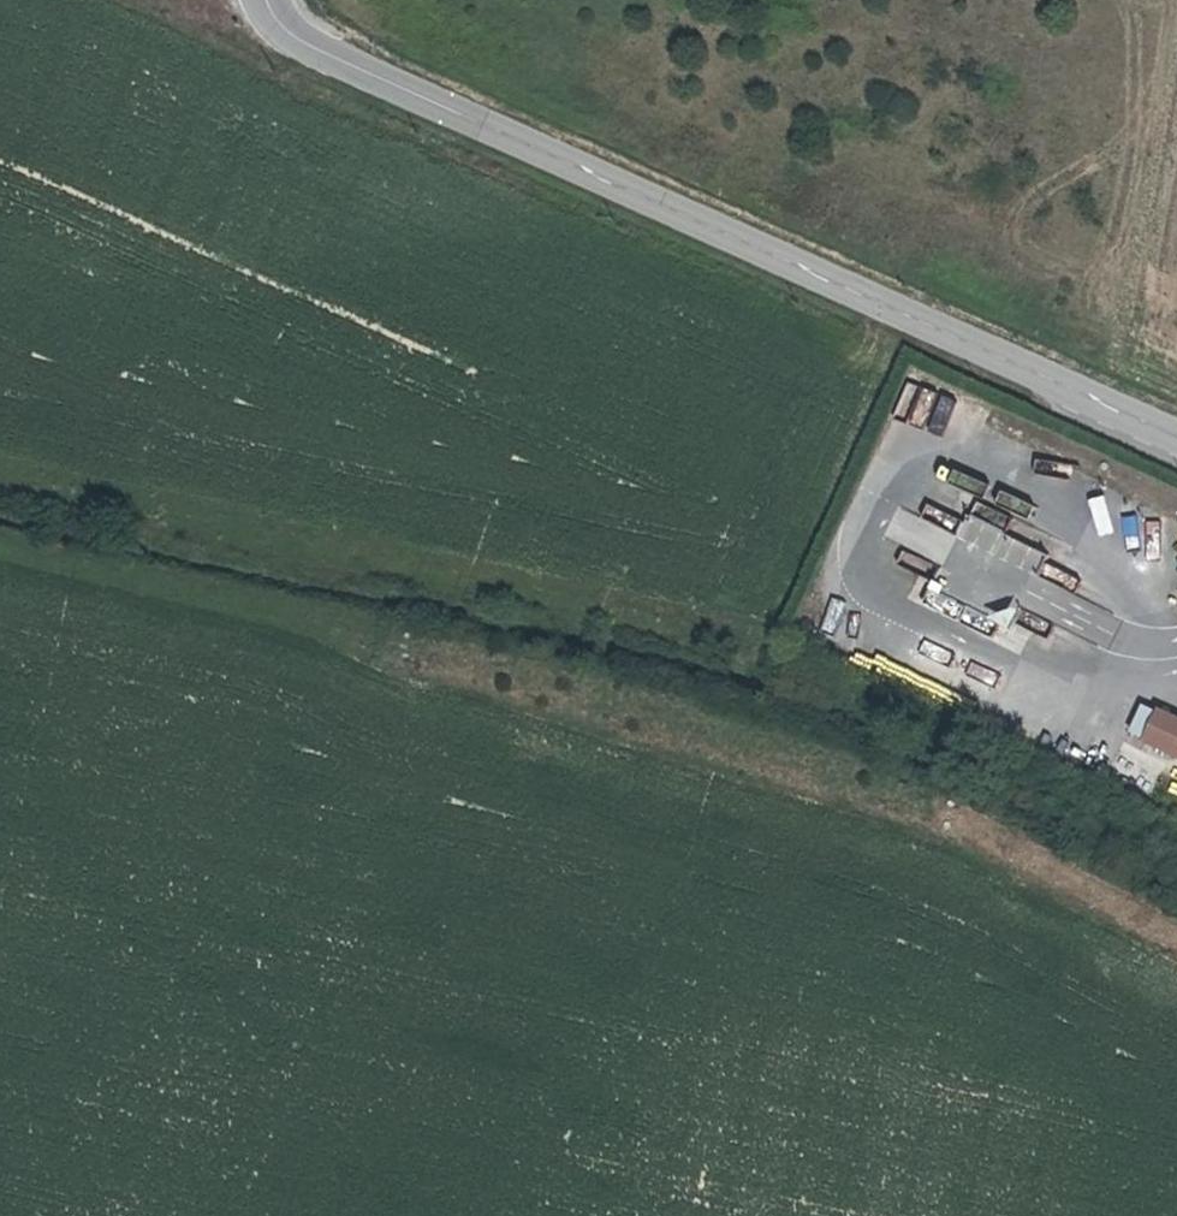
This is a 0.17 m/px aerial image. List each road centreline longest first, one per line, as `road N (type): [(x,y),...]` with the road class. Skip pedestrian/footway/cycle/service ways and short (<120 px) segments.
road 1 (tertiary): [(1176,436),(305,43),(274,16),(268,0)]

